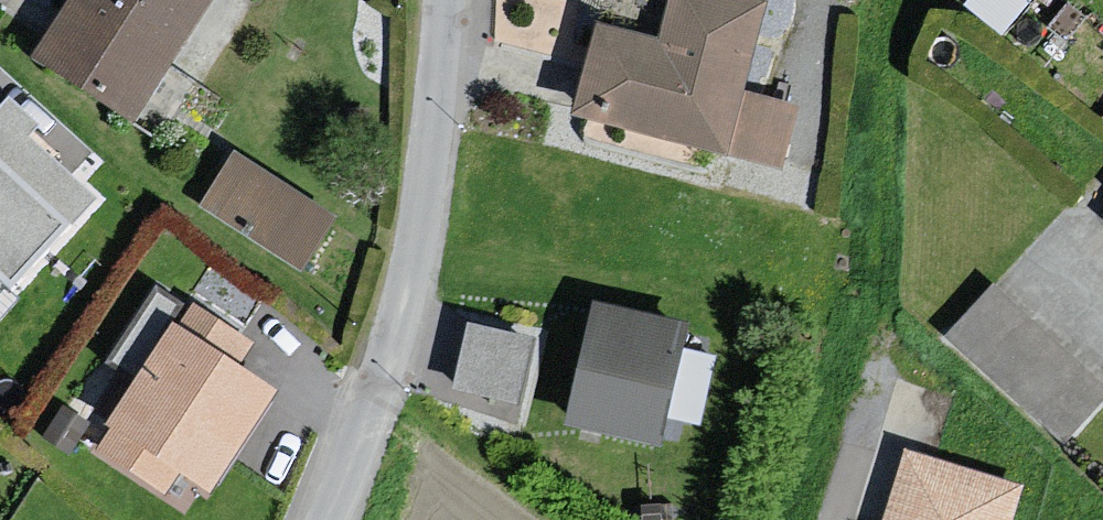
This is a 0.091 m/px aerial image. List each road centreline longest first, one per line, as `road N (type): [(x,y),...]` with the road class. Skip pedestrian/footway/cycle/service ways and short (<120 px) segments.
road 1 (residential): [(327,519),(417,252),(433,0)]

